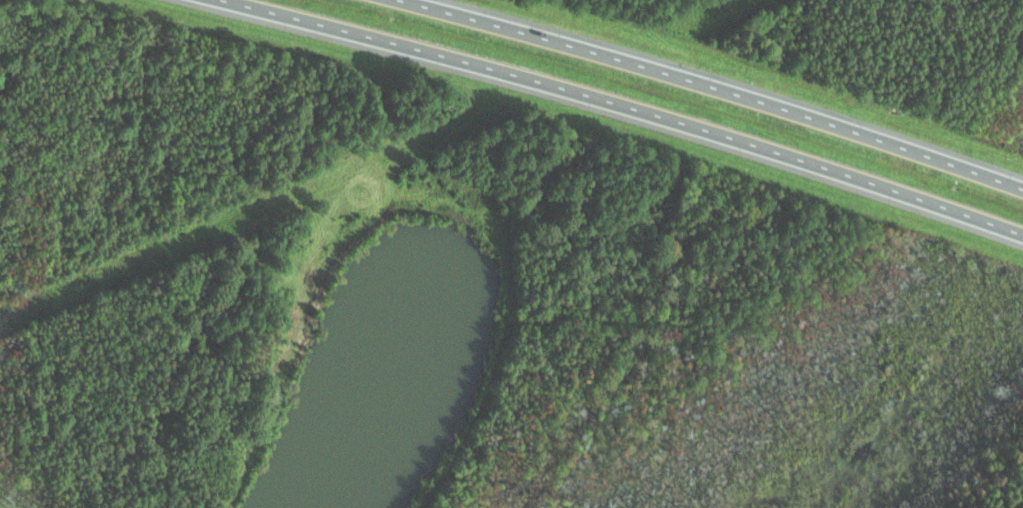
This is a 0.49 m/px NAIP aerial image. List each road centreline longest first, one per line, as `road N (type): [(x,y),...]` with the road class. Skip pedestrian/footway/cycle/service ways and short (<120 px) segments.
road 1 (motorway): [(228,0),(605,99),(1022,235)]
road 2 (motorway): [(1022,188),(737,93),(406,0)]

